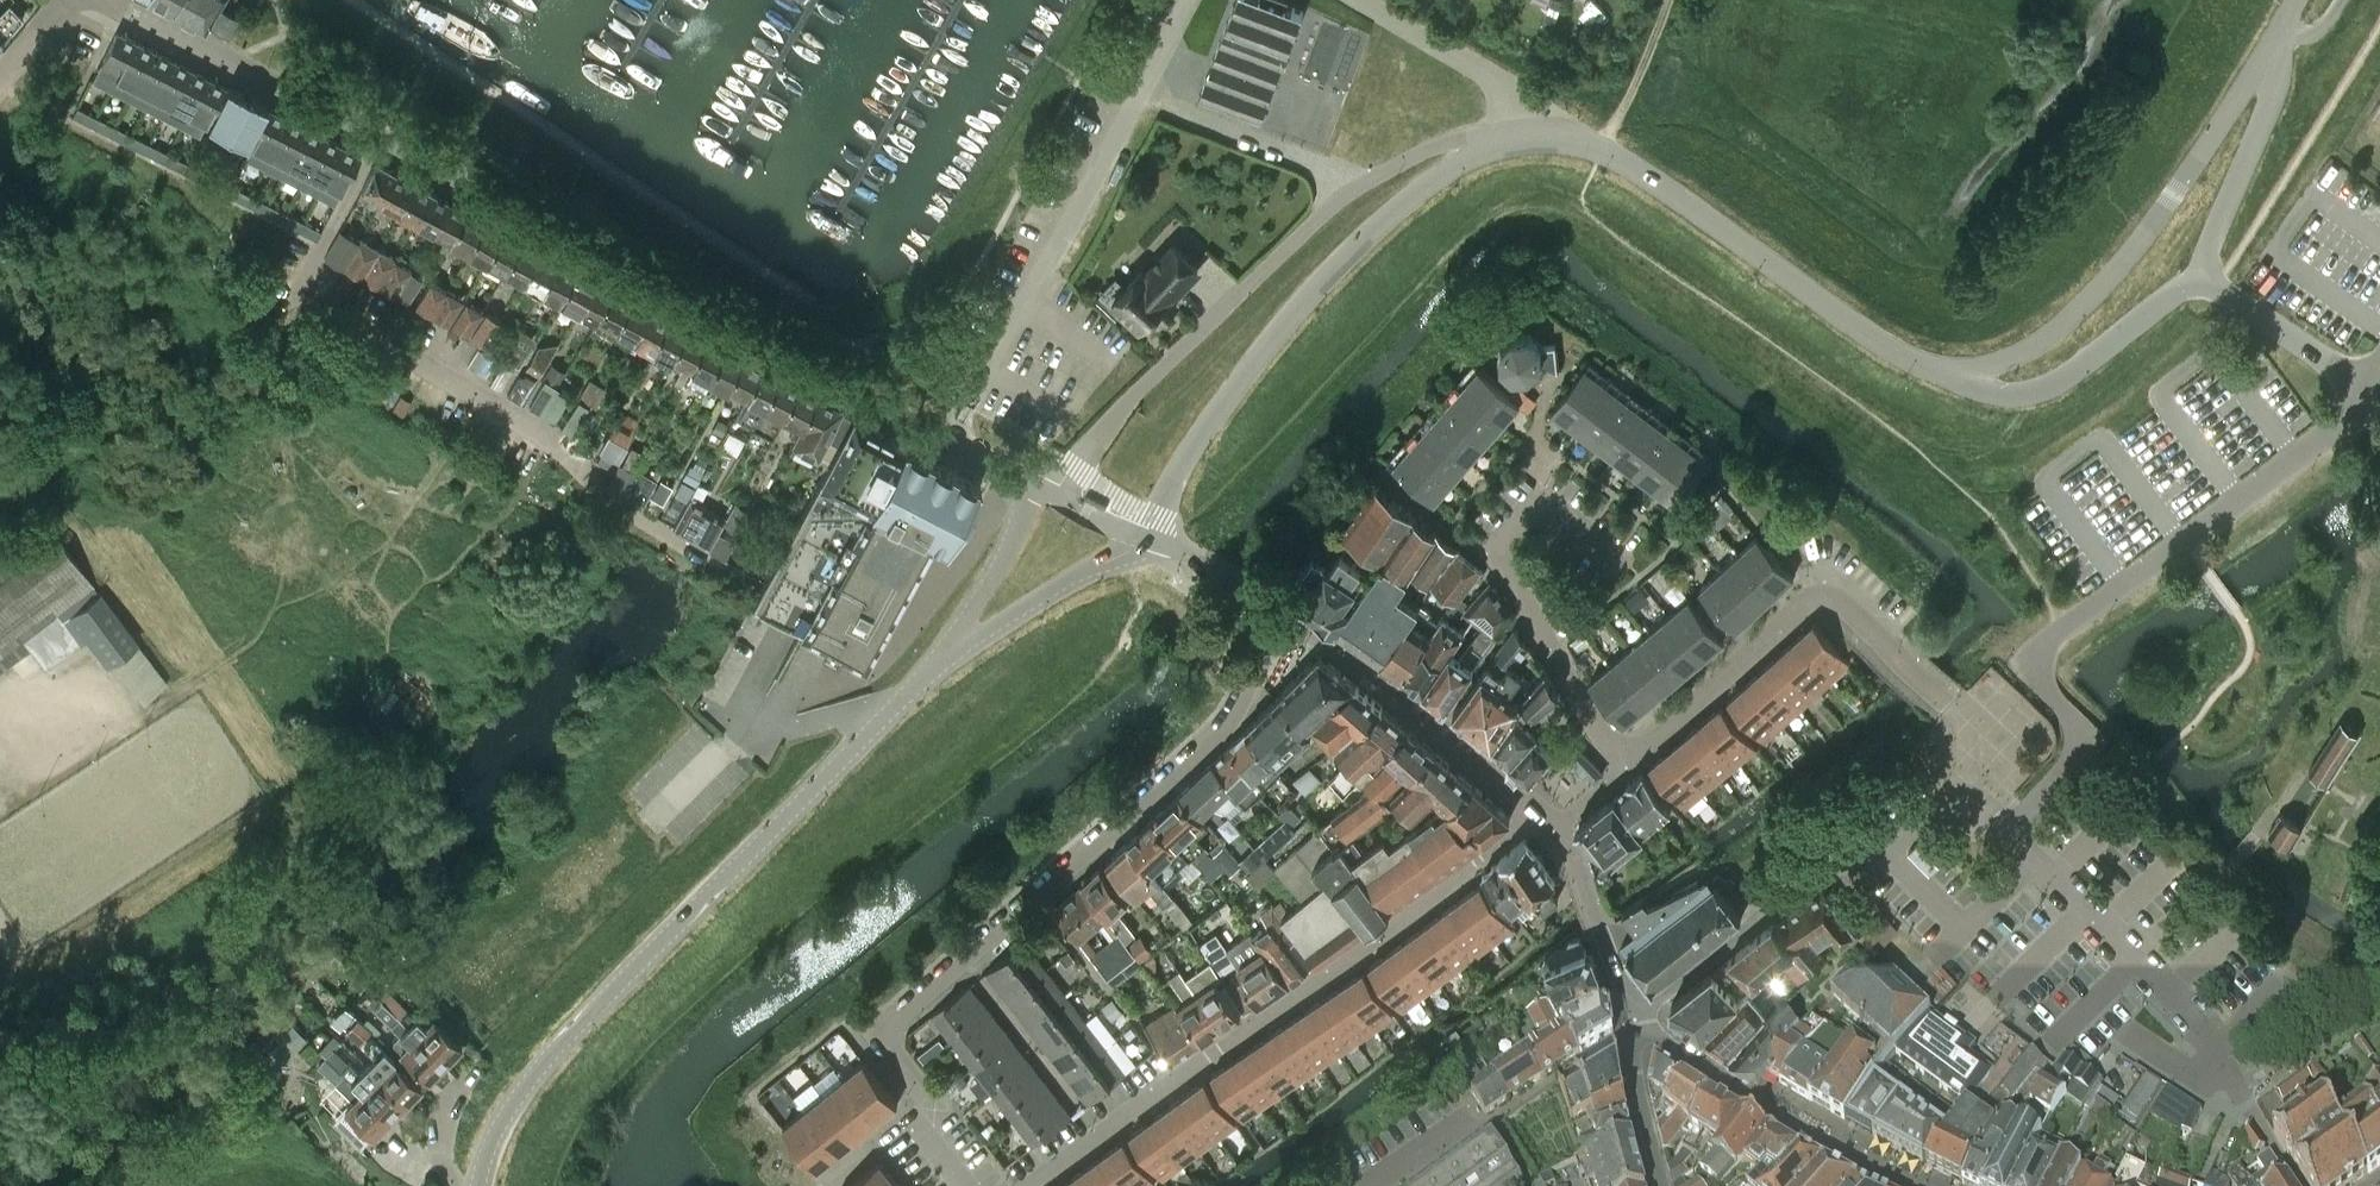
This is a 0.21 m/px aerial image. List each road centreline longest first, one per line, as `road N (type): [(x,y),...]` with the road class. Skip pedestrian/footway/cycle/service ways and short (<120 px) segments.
road 1 (tertiary): [(945,442),(111,0)]
road 2 (residential): [(961,1185),(915,1126),(934,1111),(885,1053),(884,1032),(1228,720),(1248,674),(1260,602)]
road 3 (tertiary): [(487,1185),(519,1109),(572,1038),(930,673)]
road 4 (residential): [(2004,827),(2079,751),(2078,719),(2038,664),(2044,646),(2340,419),(2368,383)]
road 5 (residential): [(1030,1185),(1534,819)]
road 6 (tertiary): [(1142,537),(1217,415),(1362,246),(1443,177),(1535,139)]
road 7 (residential): [(1934,370),(2018,360),(2080,309),(2135,248),(2264,58)]
road 8 (tertiary): [(1535,139),(1602,146),(1934,370)]
road 9 (residential): [(1042,495),(1360,183)]
road 10 (residential): [(945,442),(1139,88)]
road 11 (residential): [(1534,819),(1337,650),(1260,602)]
road 12 (residential): [(1909,1185),(1637,1026)]
road 13 (tertiary): [(2200,279),(2047,390),(2000,396),(1934,370)]
road 14 (residential): [(2207,1031),(2004,827)]
road 15 (residential): [(1964,784),(1968,726),(1846,605),(1829,599),(1809,605)]
road 16 (residential): [(1637,1026),(1848,860)]
road 17 (residential): [(1390,1185),(1613,1043)]
road 18 (tertiary): [(930,673),(1142,537)]
road 19 (residential): [(1623,769),(1809,605)]
road 20 (residential): [(1623,769),(1494,559)]
road 21 (residential): [(1360,183),(1139,88)]
road 22 (residential): [(2200,279),(2276,82),(2264,58)]
road 23 (residential): [(1535,139),(1493,77),(1358,0)]
road 24 (residential): [(1637,1026),(1572,861),(1546,832)]
road 25 (tertiary): [(930,673),(1042,495)]
road 26 (tertiary): [(2368,383),(2200,279)]
road 27 (residential): [(1360,183),(1471,138),(1535,139)]
road 28 (residential): [(2207,1031),(2300,1185)]
road 29 (residential): [(1494,559),(1547,504),(1618,562)]
road 30 (residential): [(1637,1026),(1637,1103),(1658,1185)]
road 31 (residential): [(1848,860),(1964,784)]
road 32 (residential): [(1494,559),(1383,478)]
road 33 (residential): [(1260,602),(1142,537)]

